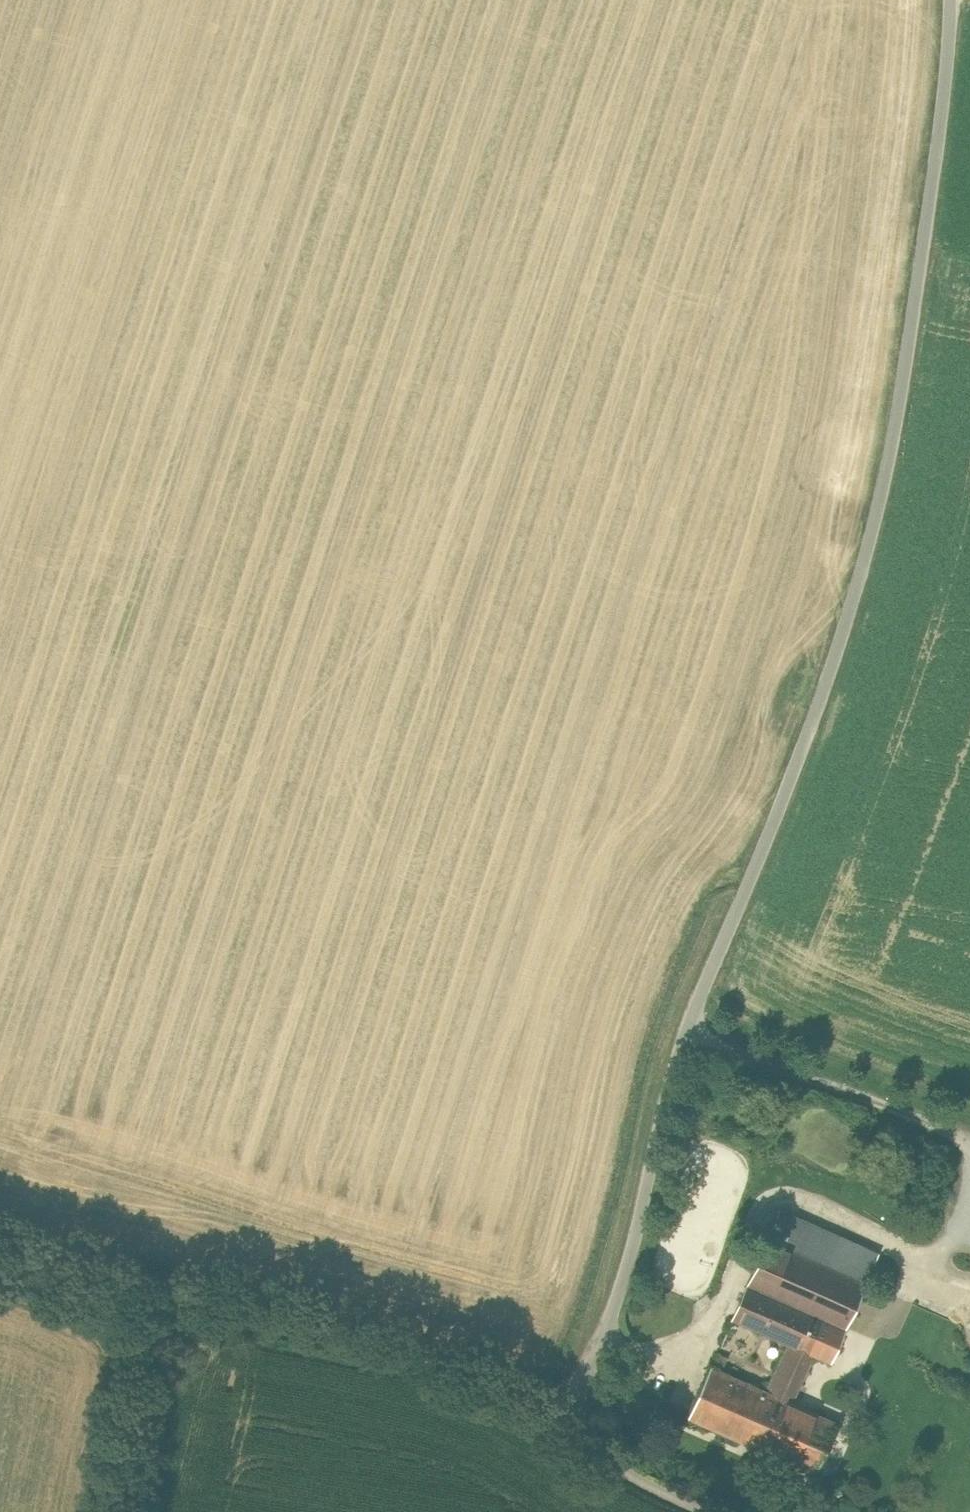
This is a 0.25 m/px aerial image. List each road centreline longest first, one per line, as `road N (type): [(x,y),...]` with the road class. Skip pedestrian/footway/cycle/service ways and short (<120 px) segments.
road 1 (unclassified): [(953,0),(903,382),(856,596),(677,1056),(647,1195),(578,1404),(585,1441),(648,1486),(714,1511)]
road 2 (track): [(578,1404),(203,1303)]
road 3 (track): [(203,1303),(137,1306),(0,1277)]

